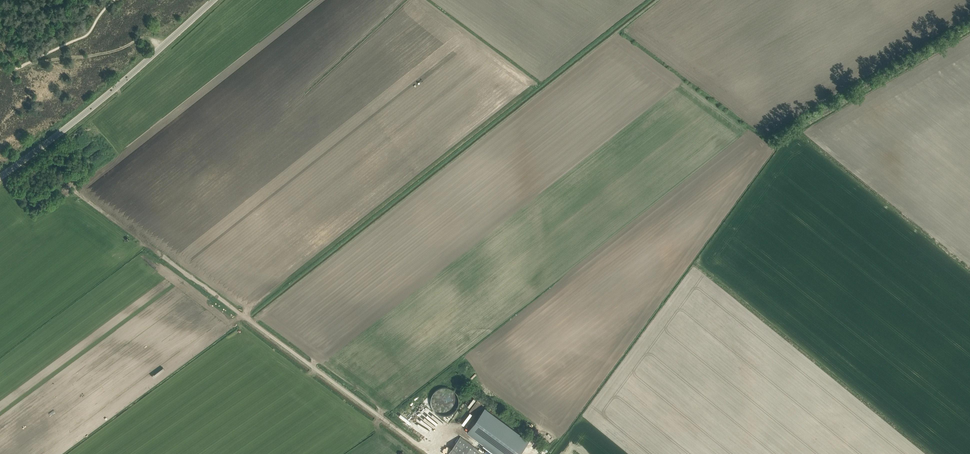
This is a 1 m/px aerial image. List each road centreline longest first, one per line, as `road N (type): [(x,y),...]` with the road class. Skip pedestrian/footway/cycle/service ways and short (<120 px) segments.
road 1 (tertiary): [(0,175),(213,0)]
road 2 (unclassified): [(430,453),(248,316)]

